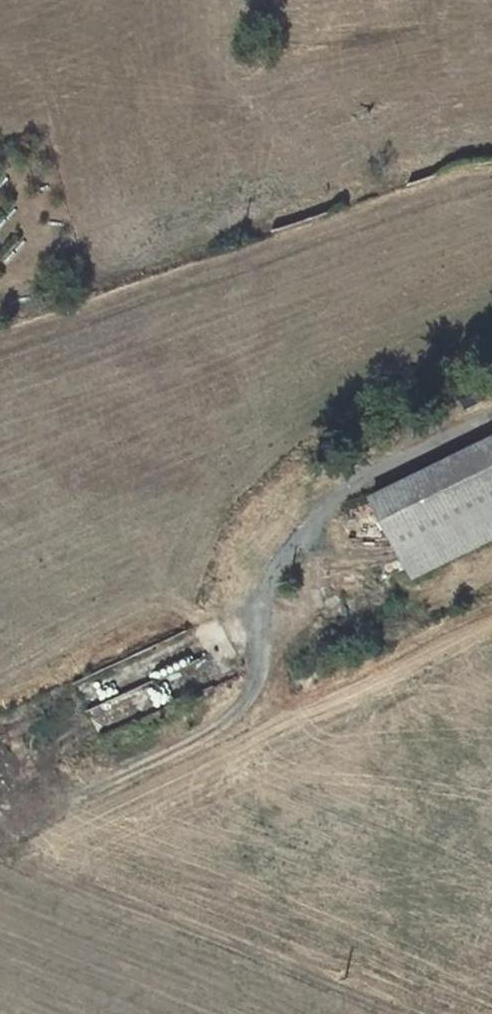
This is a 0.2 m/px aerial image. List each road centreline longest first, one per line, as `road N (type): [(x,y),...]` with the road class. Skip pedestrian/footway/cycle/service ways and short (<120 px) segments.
road 1 (track): [(406,1013),(56,874),(34,841),(44,807),(226,733),(252,695),(267,612),(289,553),(358,488),(491,426)]

